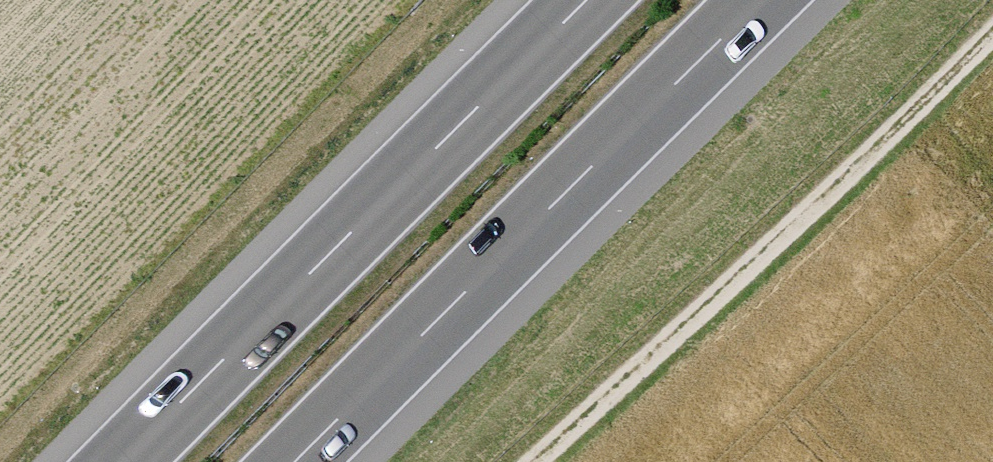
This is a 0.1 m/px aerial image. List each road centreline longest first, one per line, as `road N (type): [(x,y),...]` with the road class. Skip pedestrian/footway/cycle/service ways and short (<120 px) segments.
road 1 (motorway): [(295,461),(761,0)]
road 2 (motorway): [(587,0),(122,461)]
road 3 (track): [(535,461),(992,32)]

